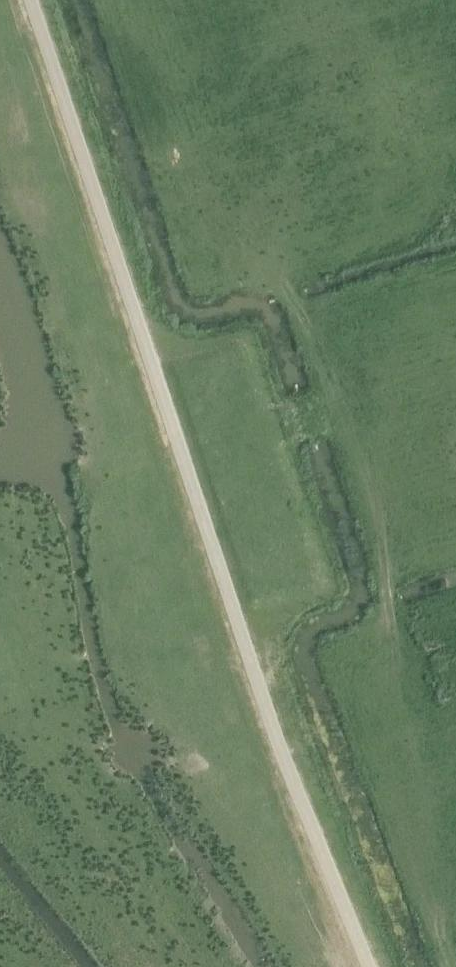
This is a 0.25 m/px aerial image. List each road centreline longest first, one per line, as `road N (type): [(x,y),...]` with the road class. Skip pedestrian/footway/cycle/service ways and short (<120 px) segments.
road 1 (unclassified): [(373,966),(194,510),(33,0)]
road 2 (track): [(455,966),(369,445),(338,410),(173,449)]

